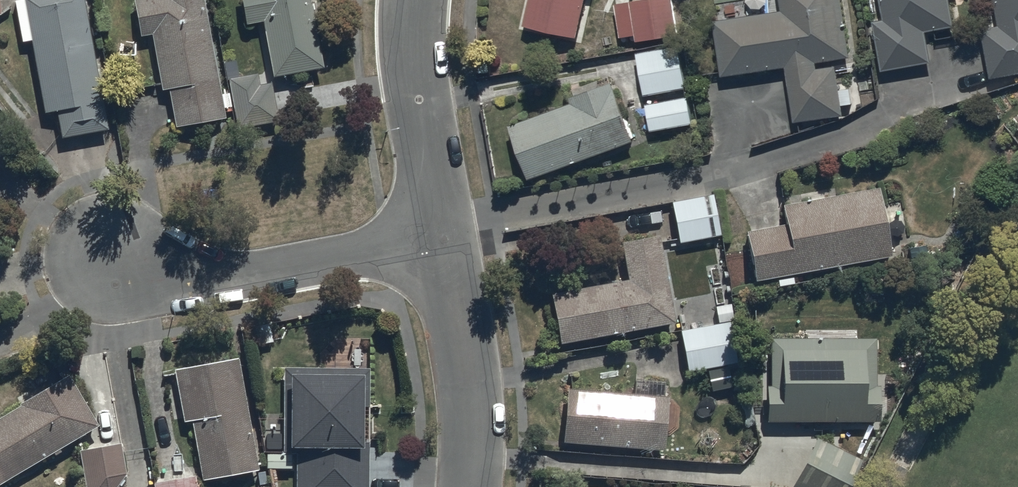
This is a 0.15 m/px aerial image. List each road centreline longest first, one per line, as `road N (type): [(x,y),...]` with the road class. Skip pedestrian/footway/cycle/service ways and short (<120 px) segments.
road 1 (residential): [(445,241),(196,279),(107,254)]
road 2 (residential): [(445,241),(469,362),(469,486)]
road 3 (residential): [(414,0),(415,75),(445,241)]

